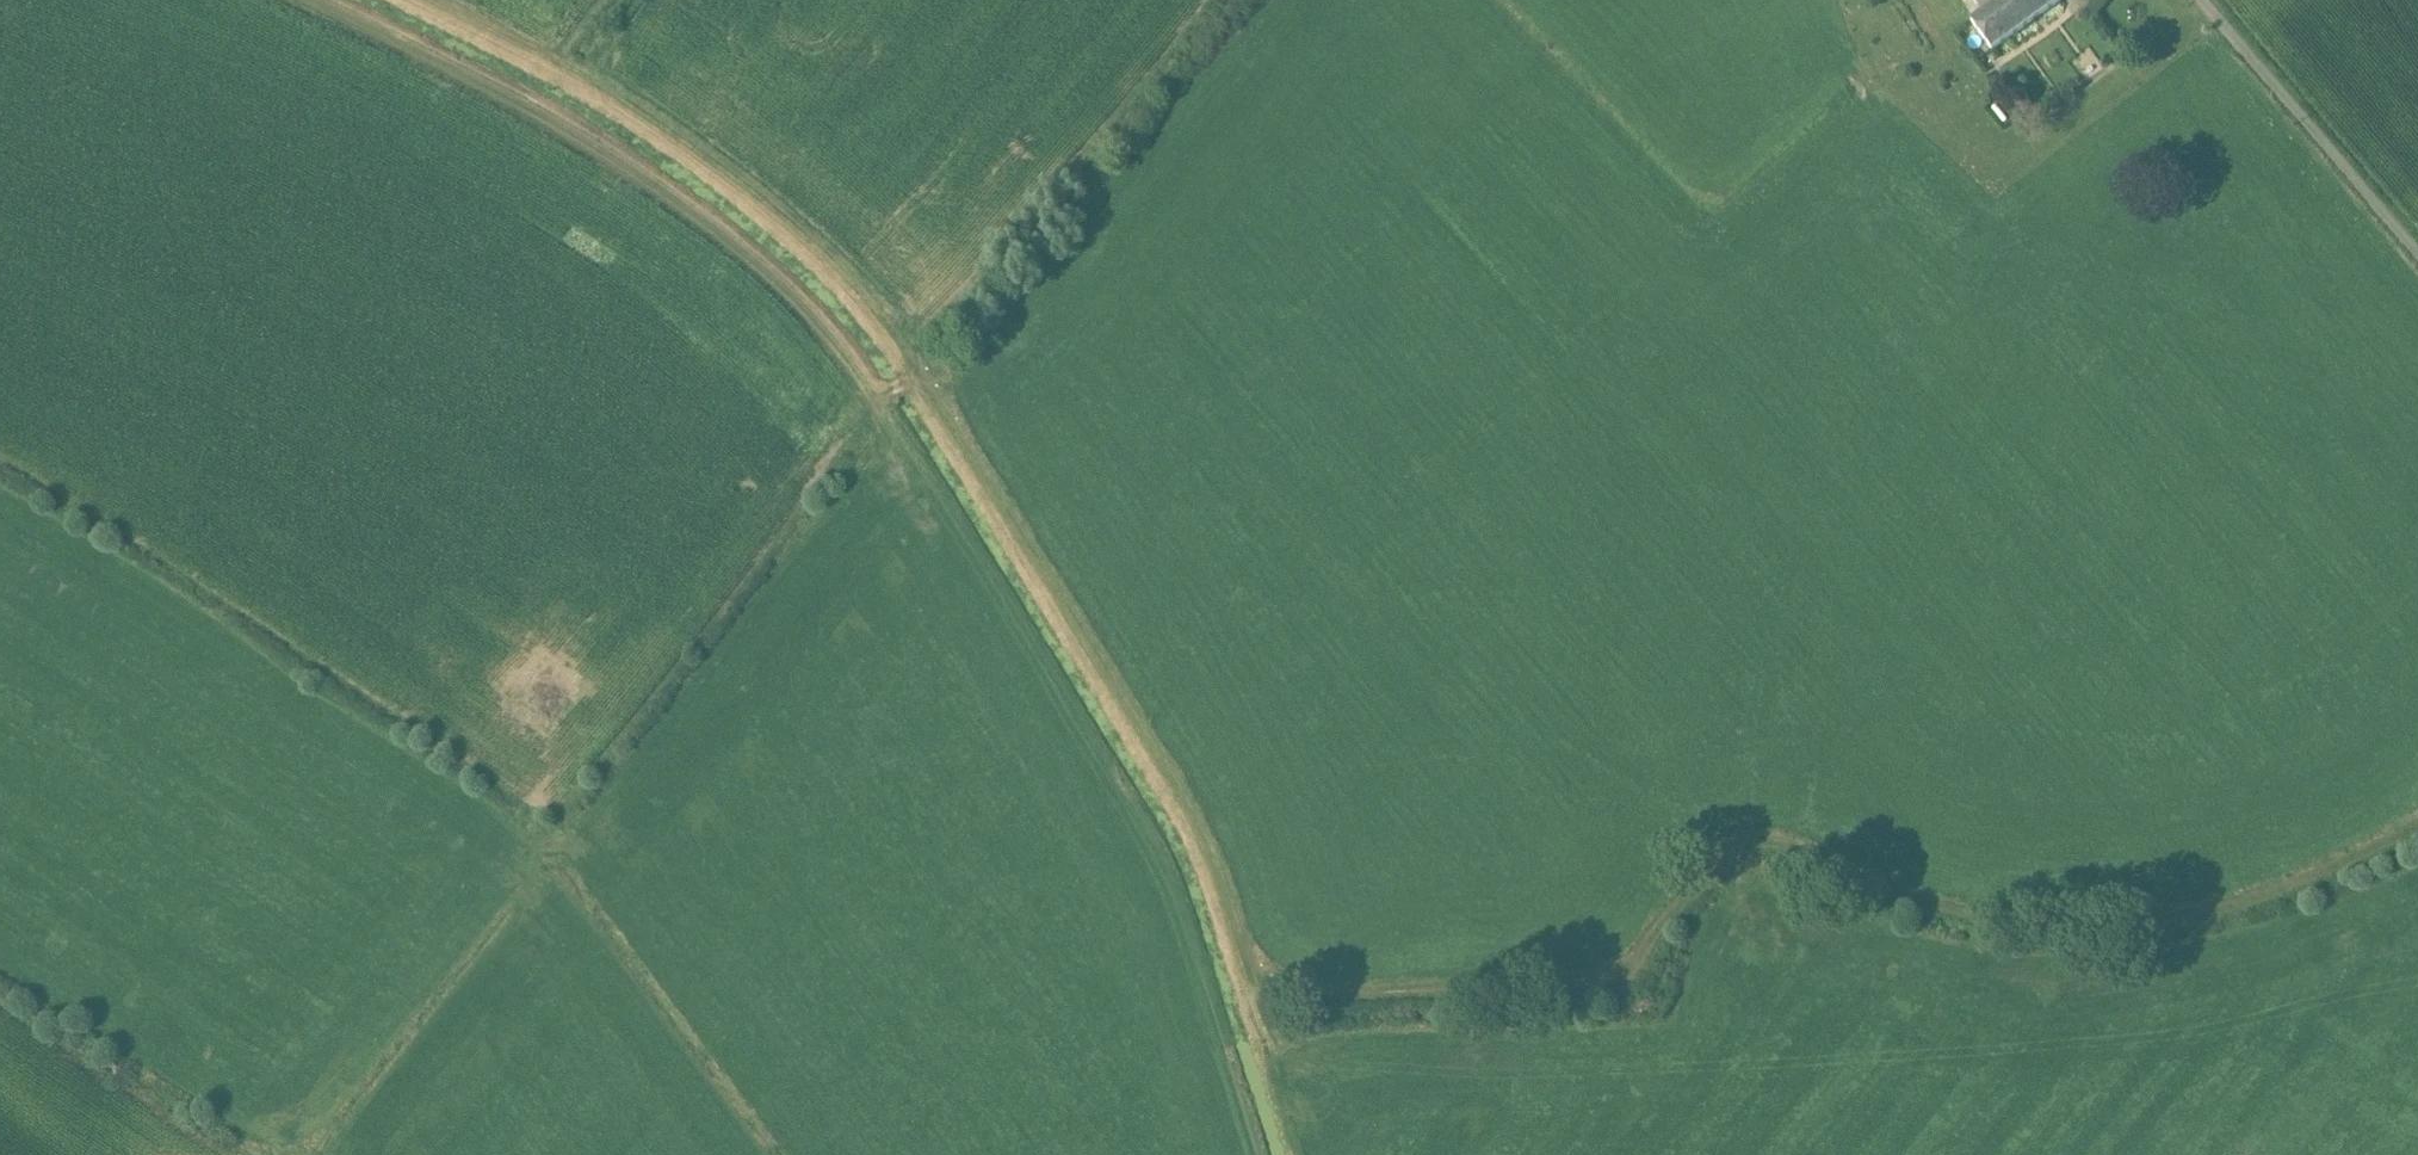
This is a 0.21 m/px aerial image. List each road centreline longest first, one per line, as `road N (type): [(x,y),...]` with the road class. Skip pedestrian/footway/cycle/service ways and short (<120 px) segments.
road 1 (unclassified): [(2417,250),(2204,0)]

